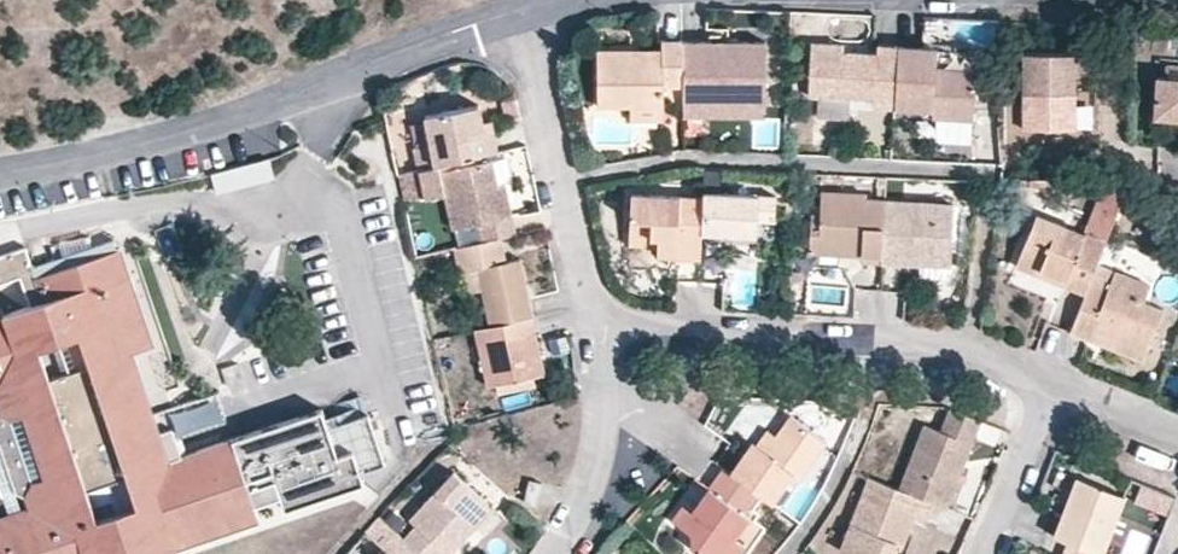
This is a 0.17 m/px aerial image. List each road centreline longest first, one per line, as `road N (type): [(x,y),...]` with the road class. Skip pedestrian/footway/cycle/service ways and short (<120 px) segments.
road 1 (residential): [(0,172),(239,116),(522,9)]
road 2 (residential): [(1050,381),(959,346),(597,329)]
road 3 (residential): [(597,329),(522,9)]
road 4 (residential): [(597,329),(600,432),(587,484),(549,553)]
road 5 (residential): [(1050,381),(984,553)]
road 6 (residential): [(1177,428),(1050,381)]

